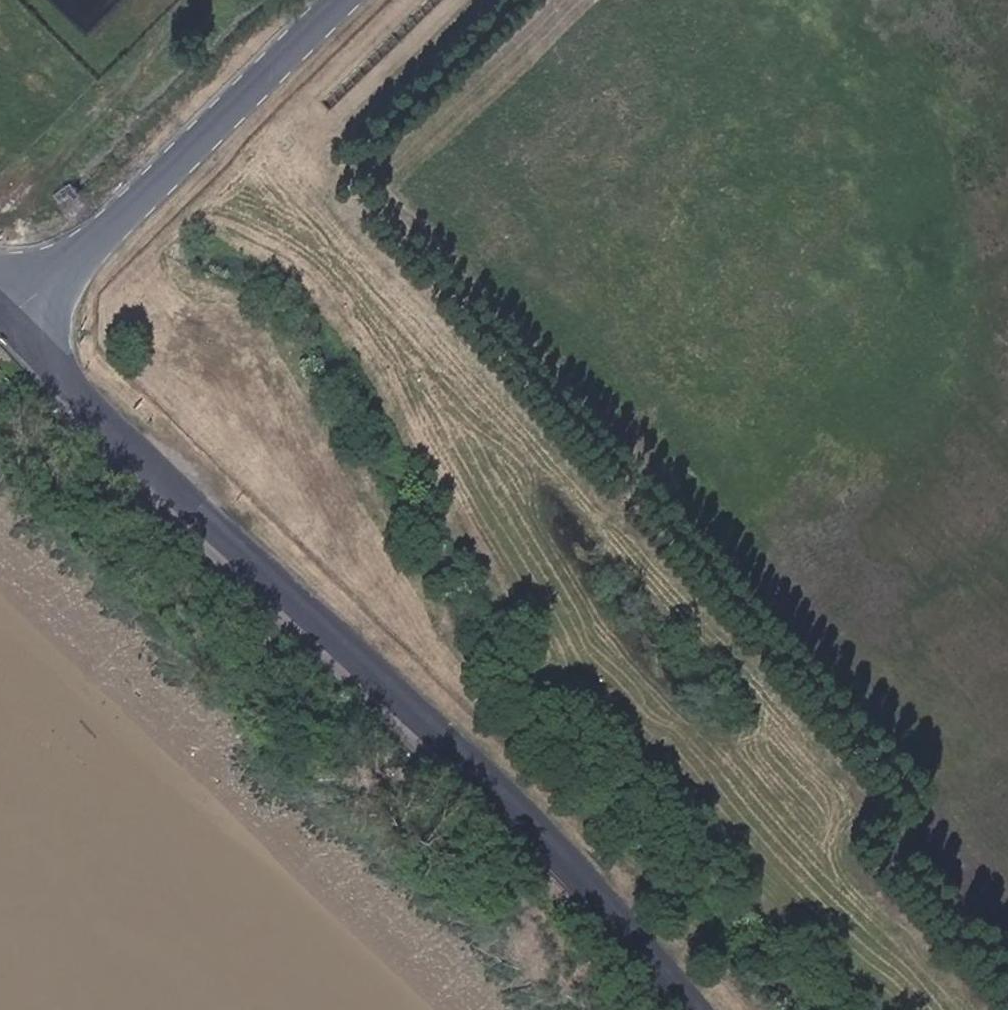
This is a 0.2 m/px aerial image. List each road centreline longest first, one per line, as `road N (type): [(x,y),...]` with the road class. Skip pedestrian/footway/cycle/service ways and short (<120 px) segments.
road 1 (tertiary): [(13,326),(166,481),(448,742),(691,1009)]
road 2 (unclassified): [(13,326),(345,0)]

